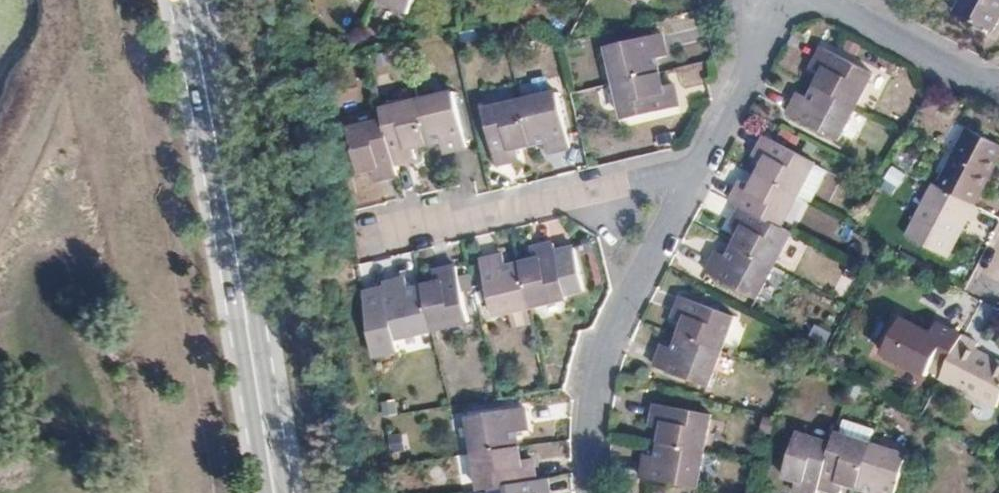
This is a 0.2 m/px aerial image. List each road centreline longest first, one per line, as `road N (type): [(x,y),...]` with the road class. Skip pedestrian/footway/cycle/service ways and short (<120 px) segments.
road 1 (primary): [(273,492),(187,0)]
road 2 (primary): [(217,95),(289,492)]
road 3 (residential): [(595,492),(590,395),(610,333),(692,169)]
road 4 (residential): [(373,236),(692,169)]
road 5 (residential): [(998,97),(816,0)]
road 6 (residential): [(692,169),(778,0)]

